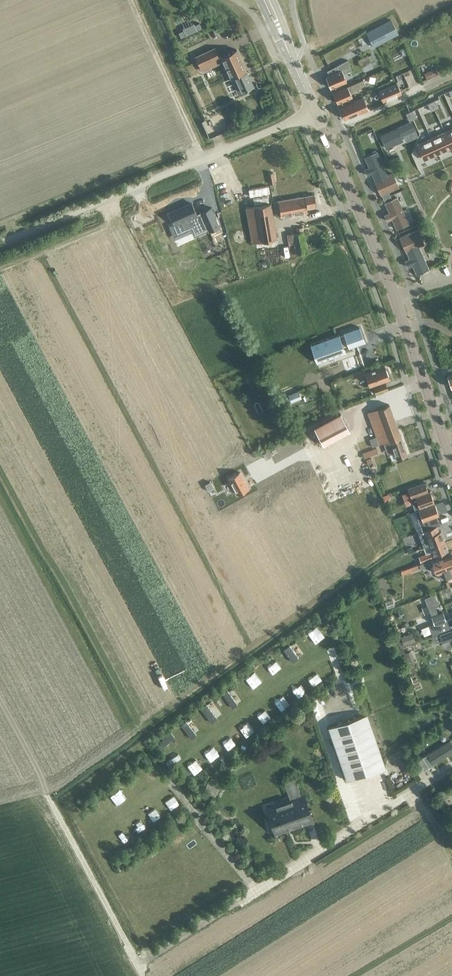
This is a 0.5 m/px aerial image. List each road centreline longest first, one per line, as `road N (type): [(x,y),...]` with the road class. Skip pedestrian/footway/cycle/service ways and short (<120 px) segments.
road 1 (tertiary): [(451,463),(389,284),(314,111)]
road 2 (residential): [(143,961),(451,764)]
road 3 (unclassified): [(0,243),(270,129)]

